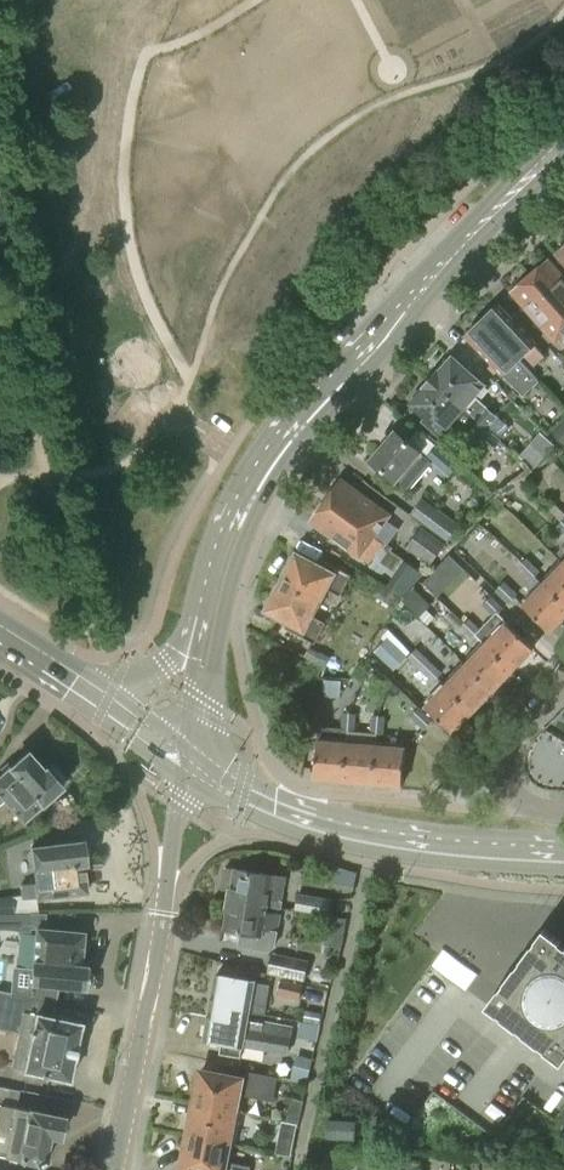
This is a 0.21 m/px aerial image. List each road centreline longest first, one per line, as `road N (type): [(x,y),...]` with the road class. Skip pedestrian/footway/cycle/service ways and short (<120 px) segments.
road 1 (primary): [(248,504),(308,420),(563,143)]
road 2 (tertiary): [(186,756),(115,1169)]
road 3 (primary): [(563,857),(328,825),(237,788),(186,756)]
road 4 (residential): [(563,679),(505,743),(501,761),(517,796),(563,813)]
road 5 (primary): [(199,681),(212,668),(248,504)]
road 6 (primary): [(203,619),(166,668),(88,689)]
road 7 (primary): [(248,504),(230,528),(203,619)]

